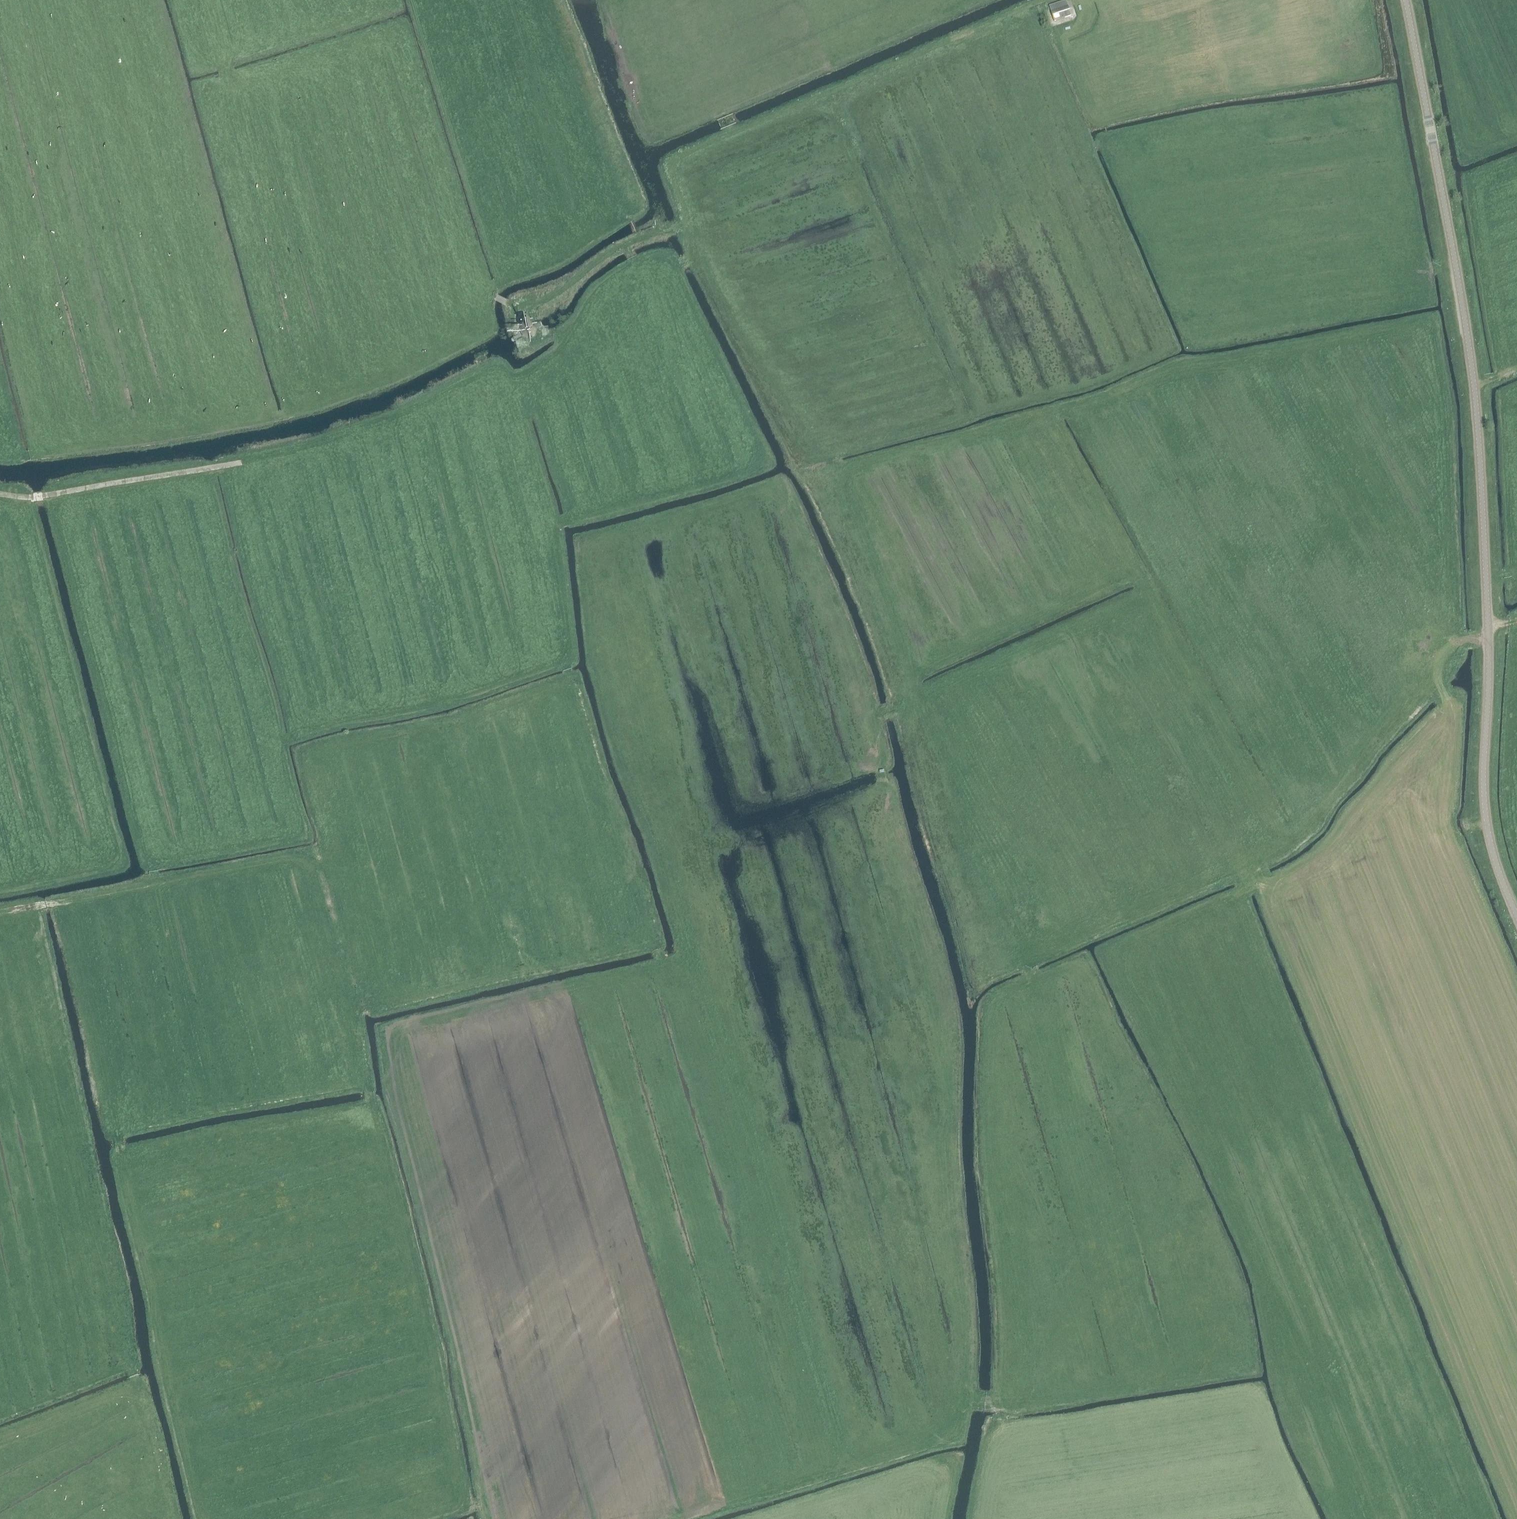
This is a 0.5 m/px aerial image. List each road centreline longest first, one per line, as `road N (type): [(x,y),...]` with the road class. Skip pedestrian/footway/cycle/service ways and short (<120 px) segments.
road 1 (tertiary): [(1516,916),(1483,796),(1489,649),(1472,366),(1406,0)]
road 2 (track): [(1044,0),(693,150),(678,166),(688,209),(683,223),(608,252),(537,303),(491,295)]

